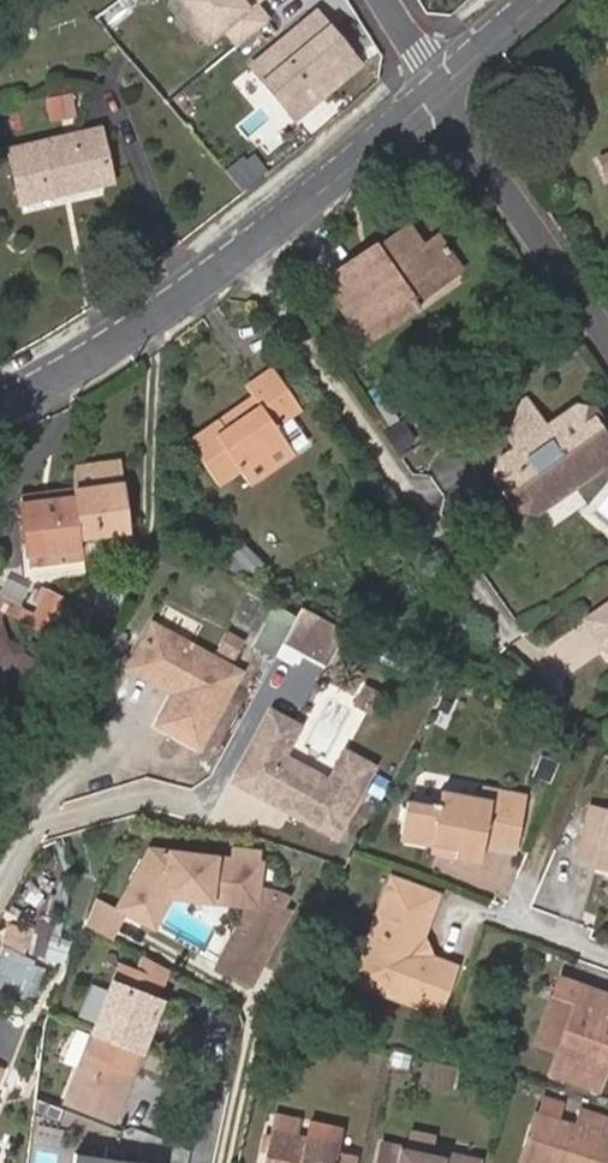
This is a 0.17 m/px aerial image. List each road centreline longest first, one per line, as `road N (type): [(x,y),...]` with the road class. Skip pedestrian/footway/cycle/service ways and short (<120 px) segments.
road 1 (residential): [(0,403),(37,388),(247,246),(438,92)]
road 2 (track): [(247,246),(501,626)]
road 3 (residential): [(607,335),(438,92)]
road 4 (track): [(0,896),(40,824),(148,795),(232,807)]
road 5 (track): [(585,756),(516,915),(607,954)]
road 6 (track): [(40,824),(76,773),(130,759),(144,731)]
road 7 (residential): [(438,92),(539,0)]

